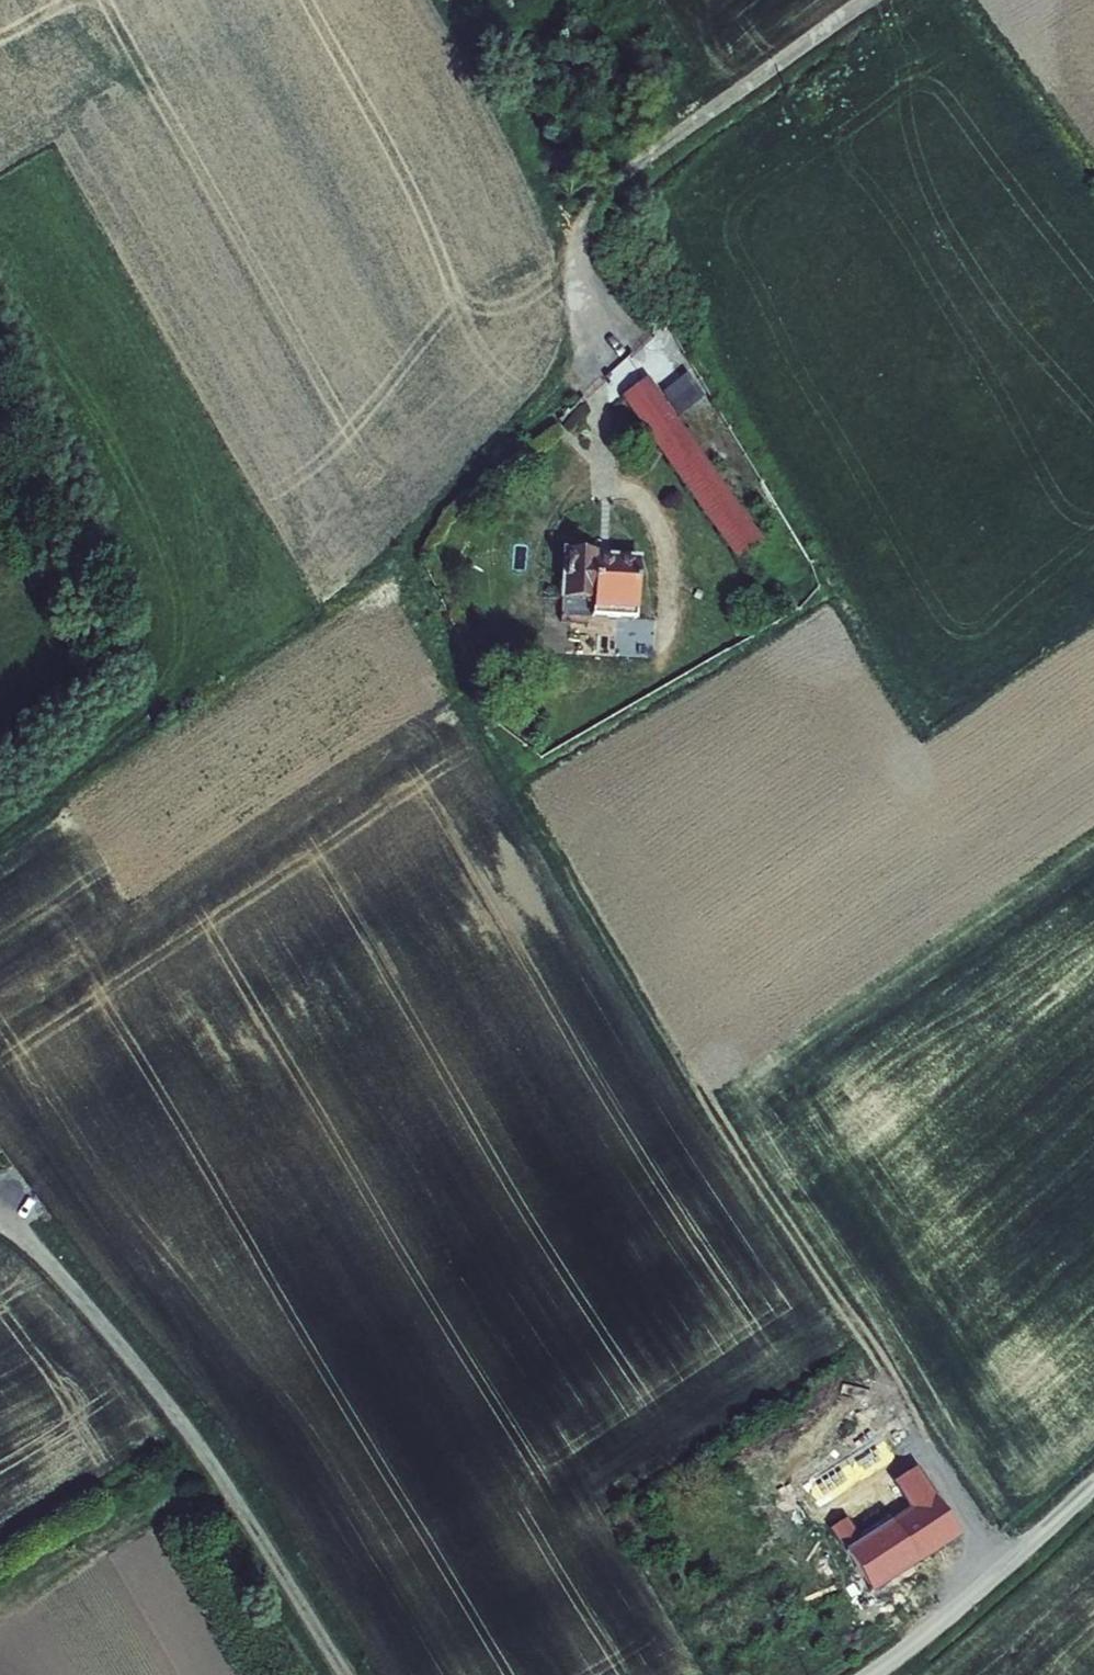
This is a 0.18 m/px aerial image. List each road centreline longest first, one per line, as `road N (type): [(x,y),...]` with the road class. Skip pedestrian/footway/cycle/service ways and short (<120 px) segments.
road 1 (unclassified): [(1093,1484),(873,1674)]

